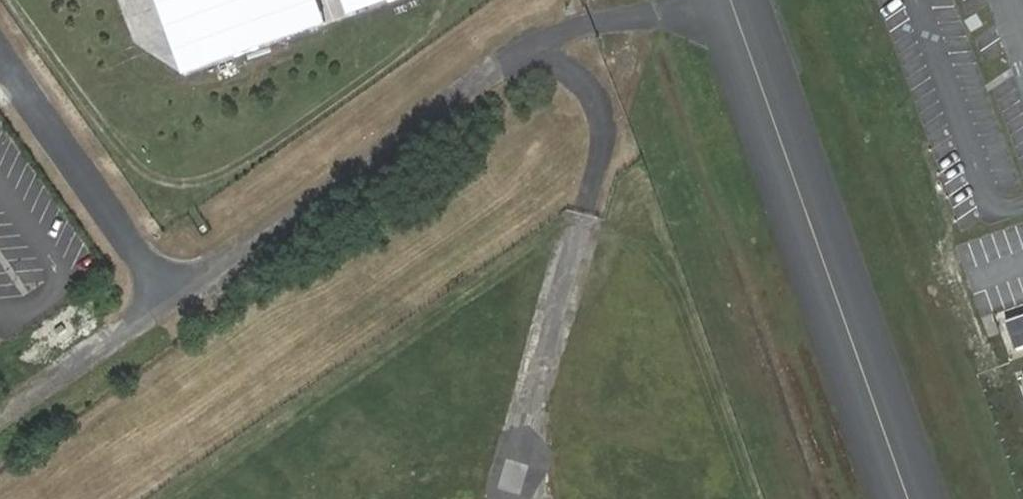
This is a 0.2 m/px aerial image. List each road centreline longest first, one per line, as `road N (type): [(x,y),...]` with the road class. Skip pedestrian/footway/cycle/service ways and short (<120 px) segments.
road 1 (residential): [(147,299),(498,66)]
road 2 (residential): [(0,76),(147,299)]
road 3 (residential): [(498,66),(524,44),(593,23),(736,15)]
road 4 (residential): [(498,66),(544,59),(591,91),(602,111),(603,138),(588,214)]
road 5 (residential): [(147,299),(0,404)]

